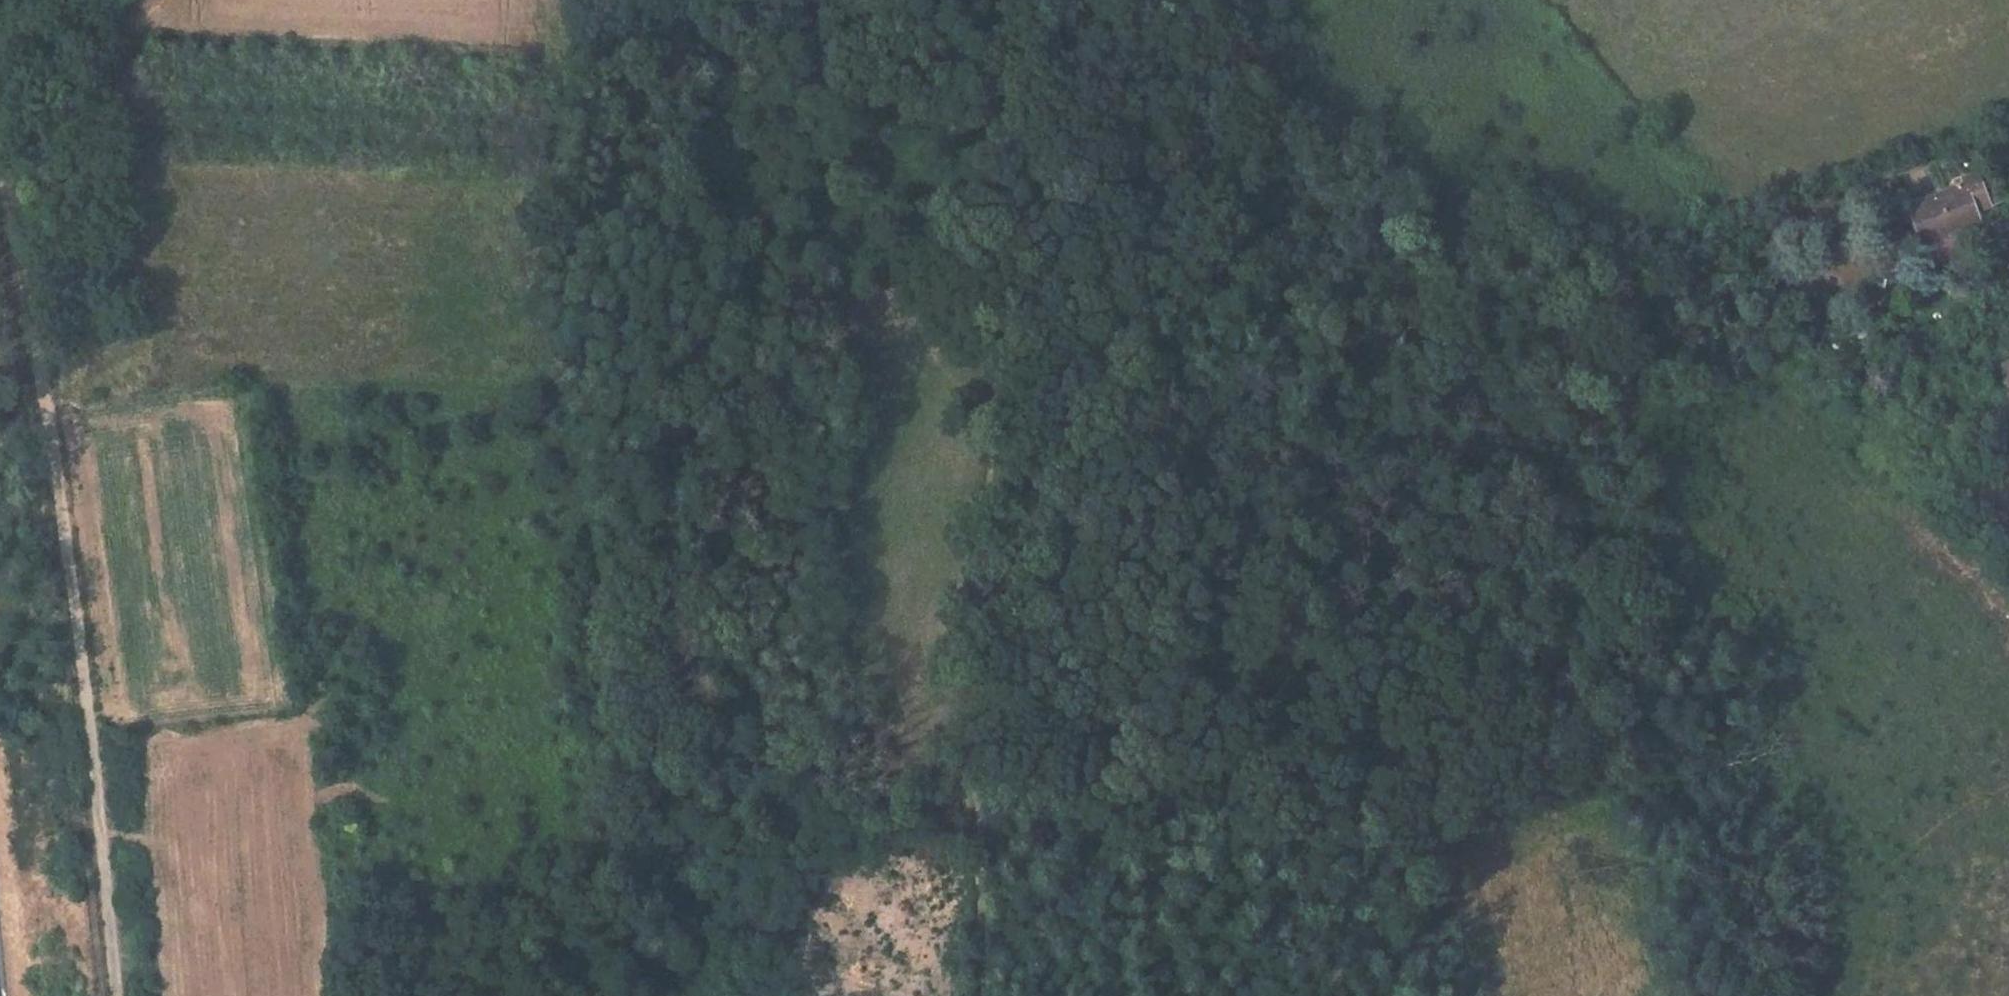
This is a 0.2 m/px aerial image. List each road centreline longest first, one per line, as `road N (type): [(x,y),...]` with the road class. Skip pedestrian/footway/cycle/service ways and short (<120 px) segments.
road 1 (track): [(988,995),(979,635),(1018,174),(1009,121),(962,0)]
road 2 (track): [(110,995),(35,369),(0,167)]

